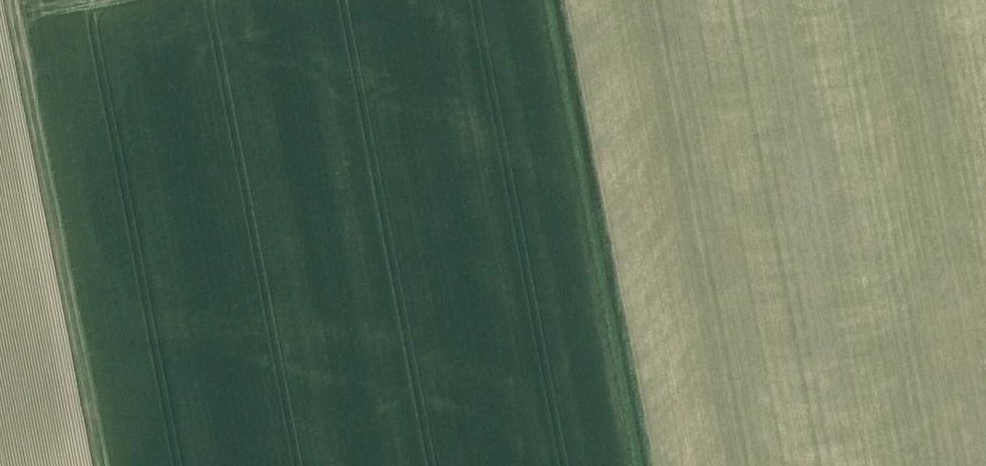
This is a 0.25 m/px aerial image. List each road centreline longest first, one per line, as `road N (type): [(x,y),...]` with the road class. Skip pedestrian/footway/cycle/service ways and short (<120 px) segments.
road 1 (track): [(103,465),(14,0)]

